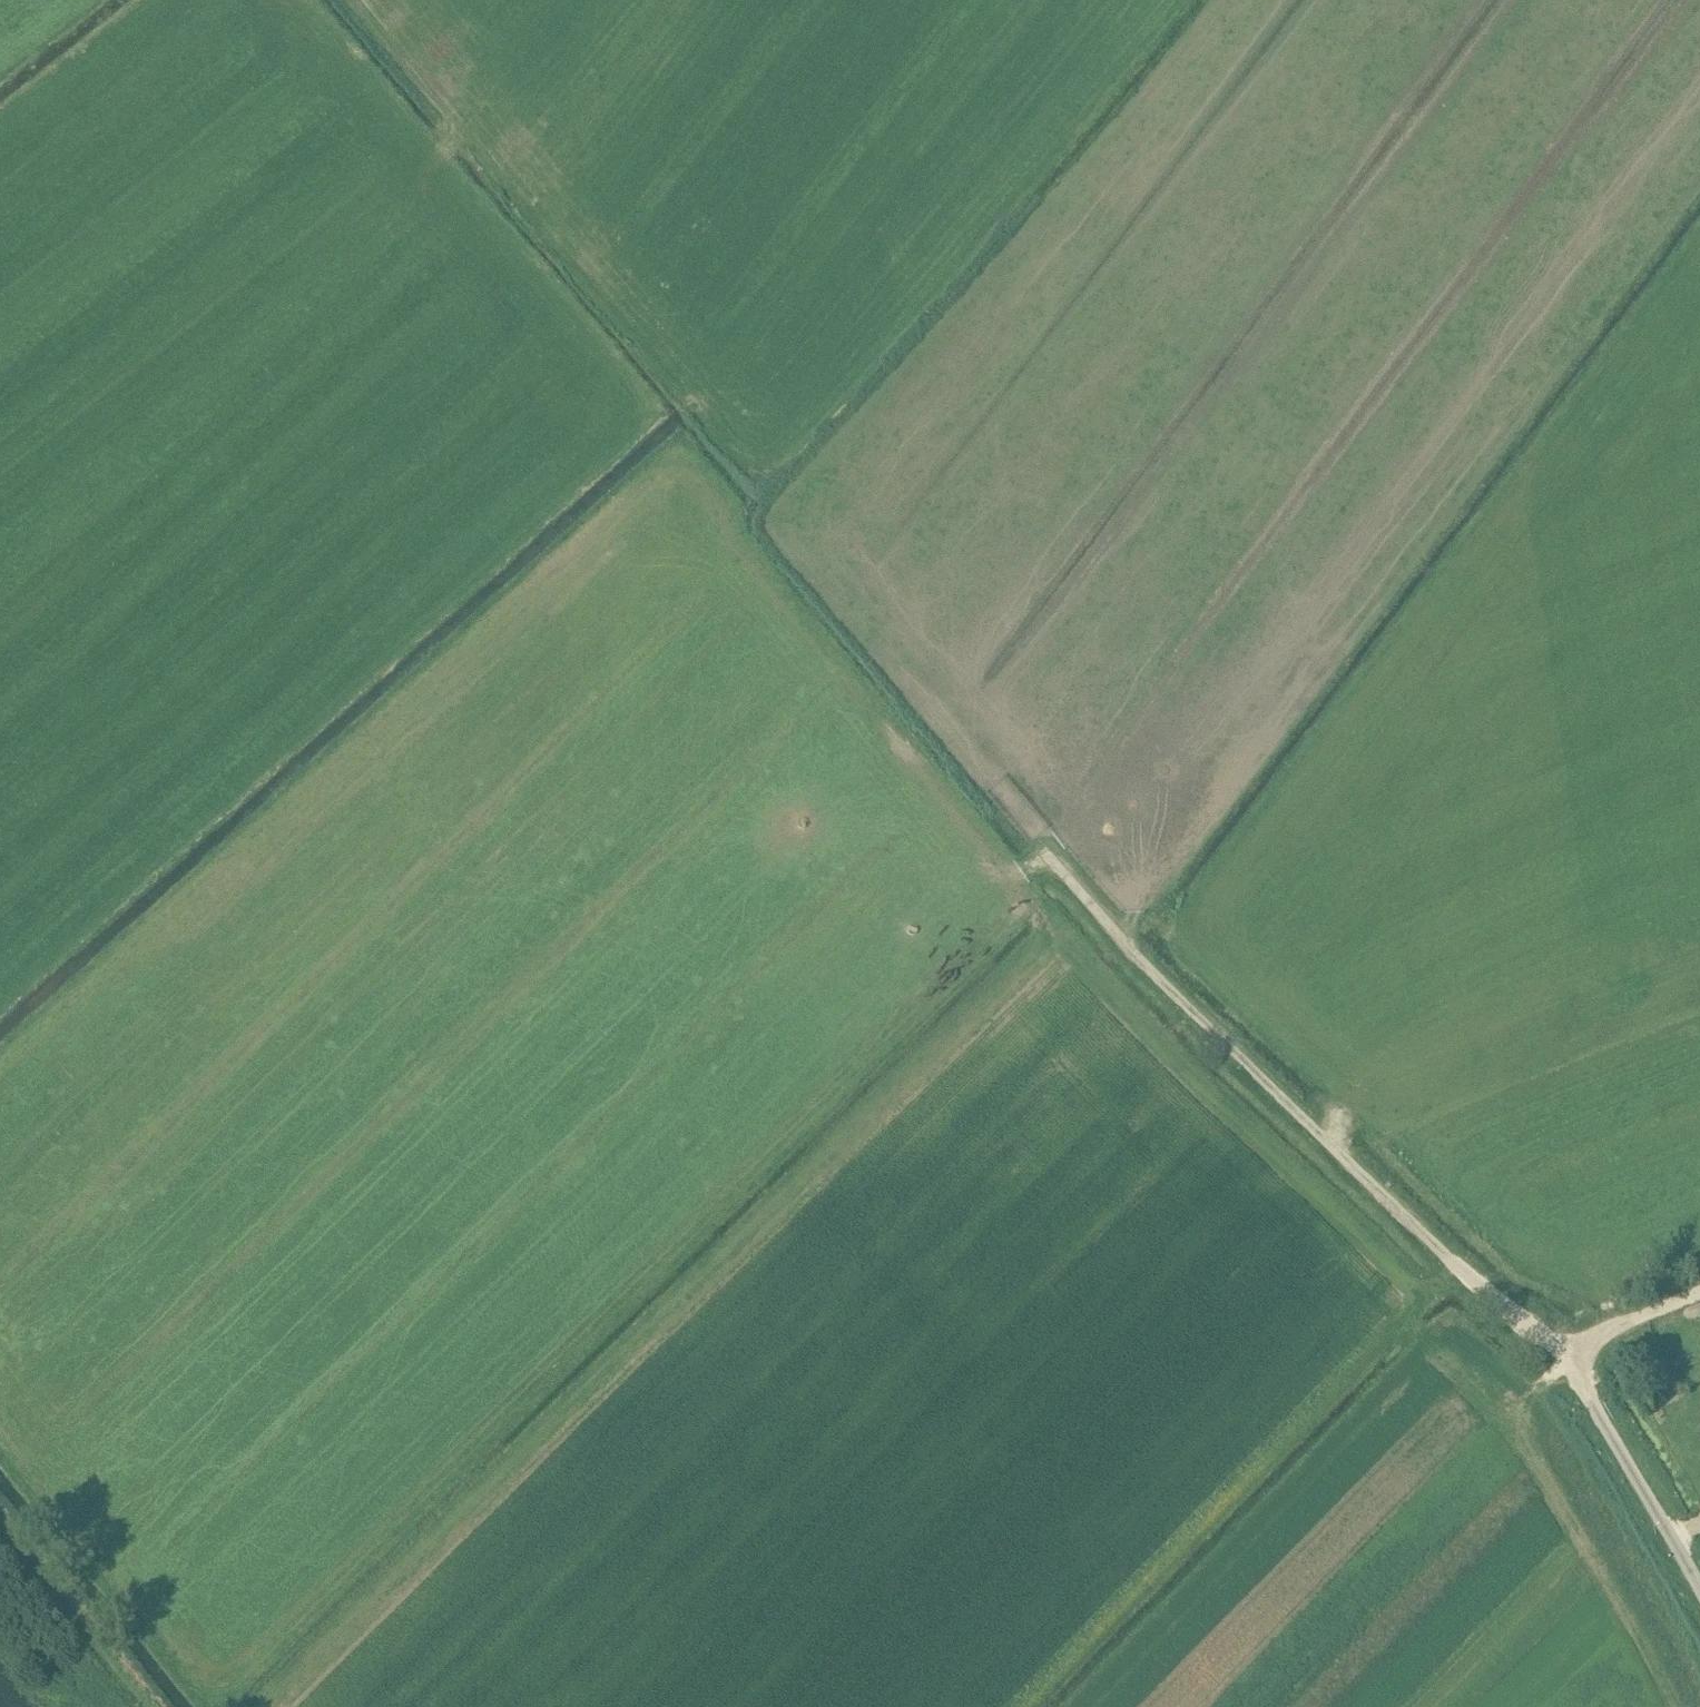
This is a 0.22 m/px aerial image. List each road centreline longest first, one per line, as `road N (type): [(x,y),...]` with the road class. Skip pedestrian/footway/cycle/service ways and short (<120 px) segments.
road 1 (unclassified): [(1699,1581),(1564,1354),(1401,1214),(1049,856)]

